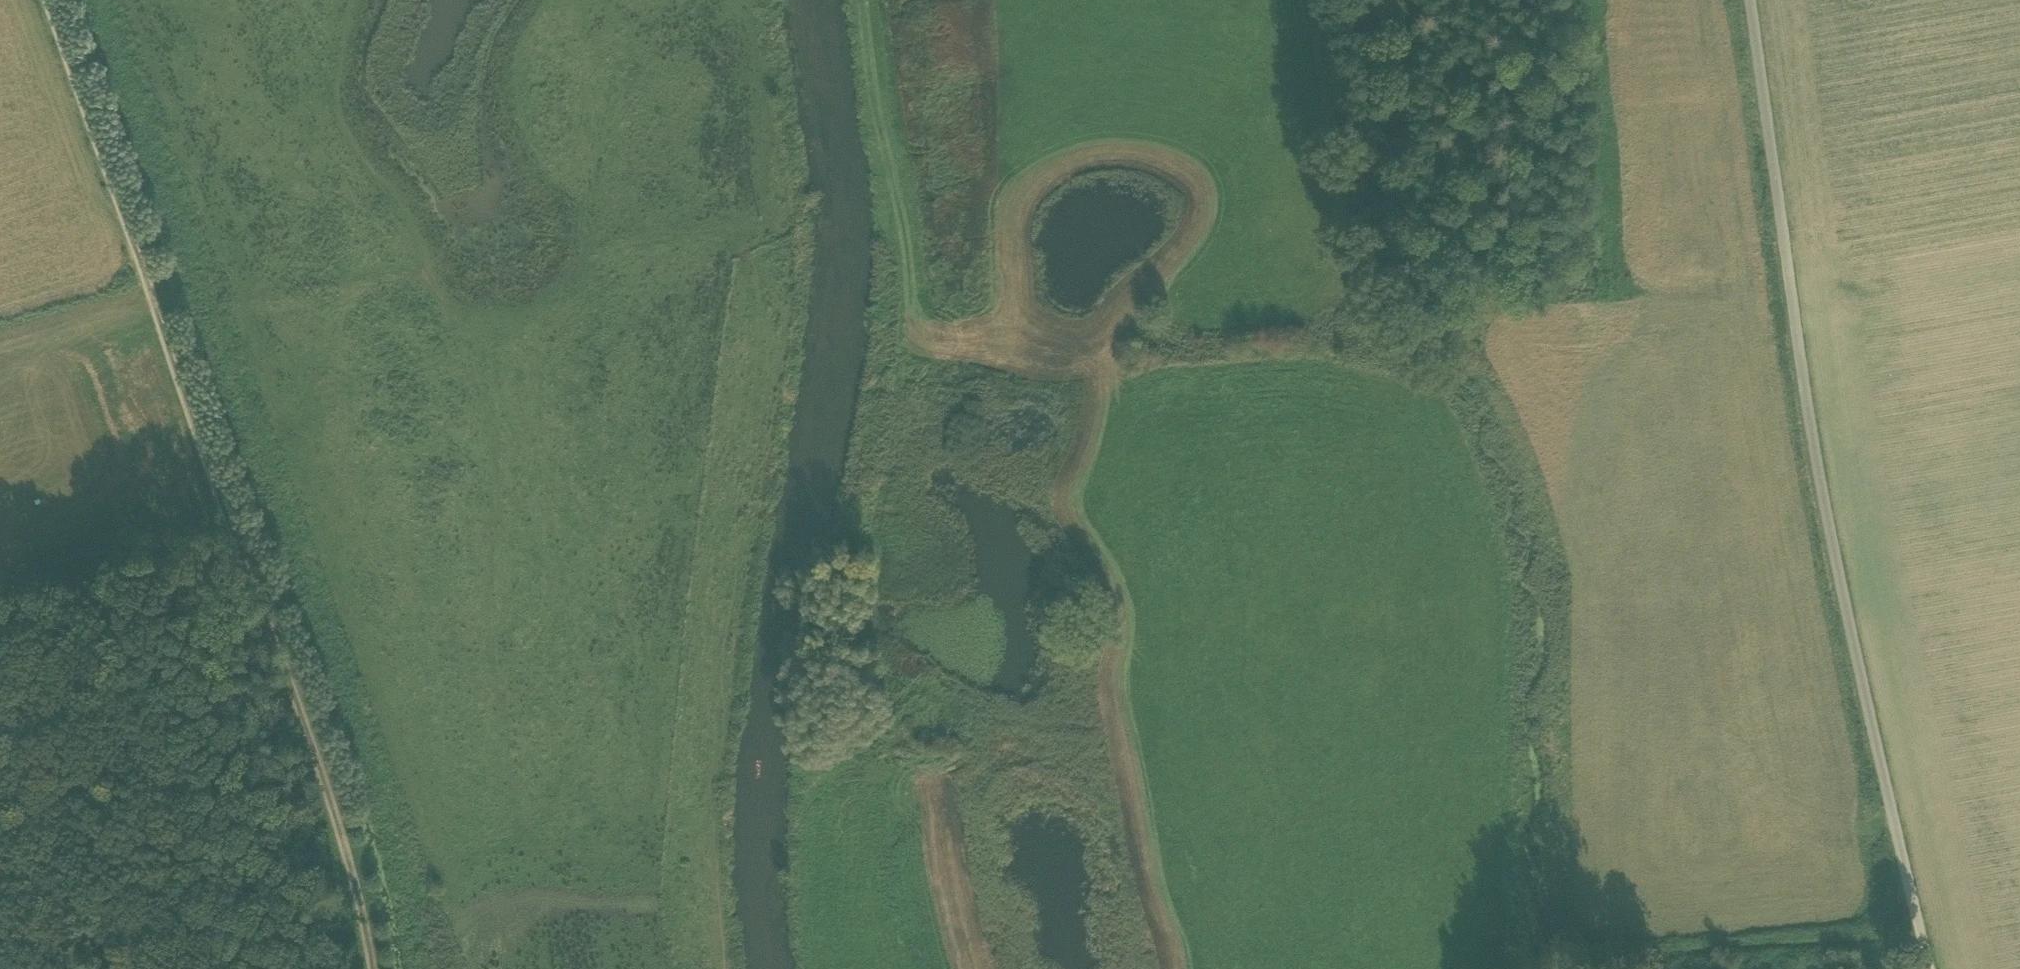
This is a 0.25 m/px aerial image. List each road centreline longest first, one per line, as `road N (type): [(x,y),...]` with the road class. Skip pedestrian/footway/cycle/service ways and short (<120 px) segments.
road 1 (track): [(371,968),(349,846),(50,0)]
road 2 (unclassified): [(1747,0),(1812,441),(1925,968)]

